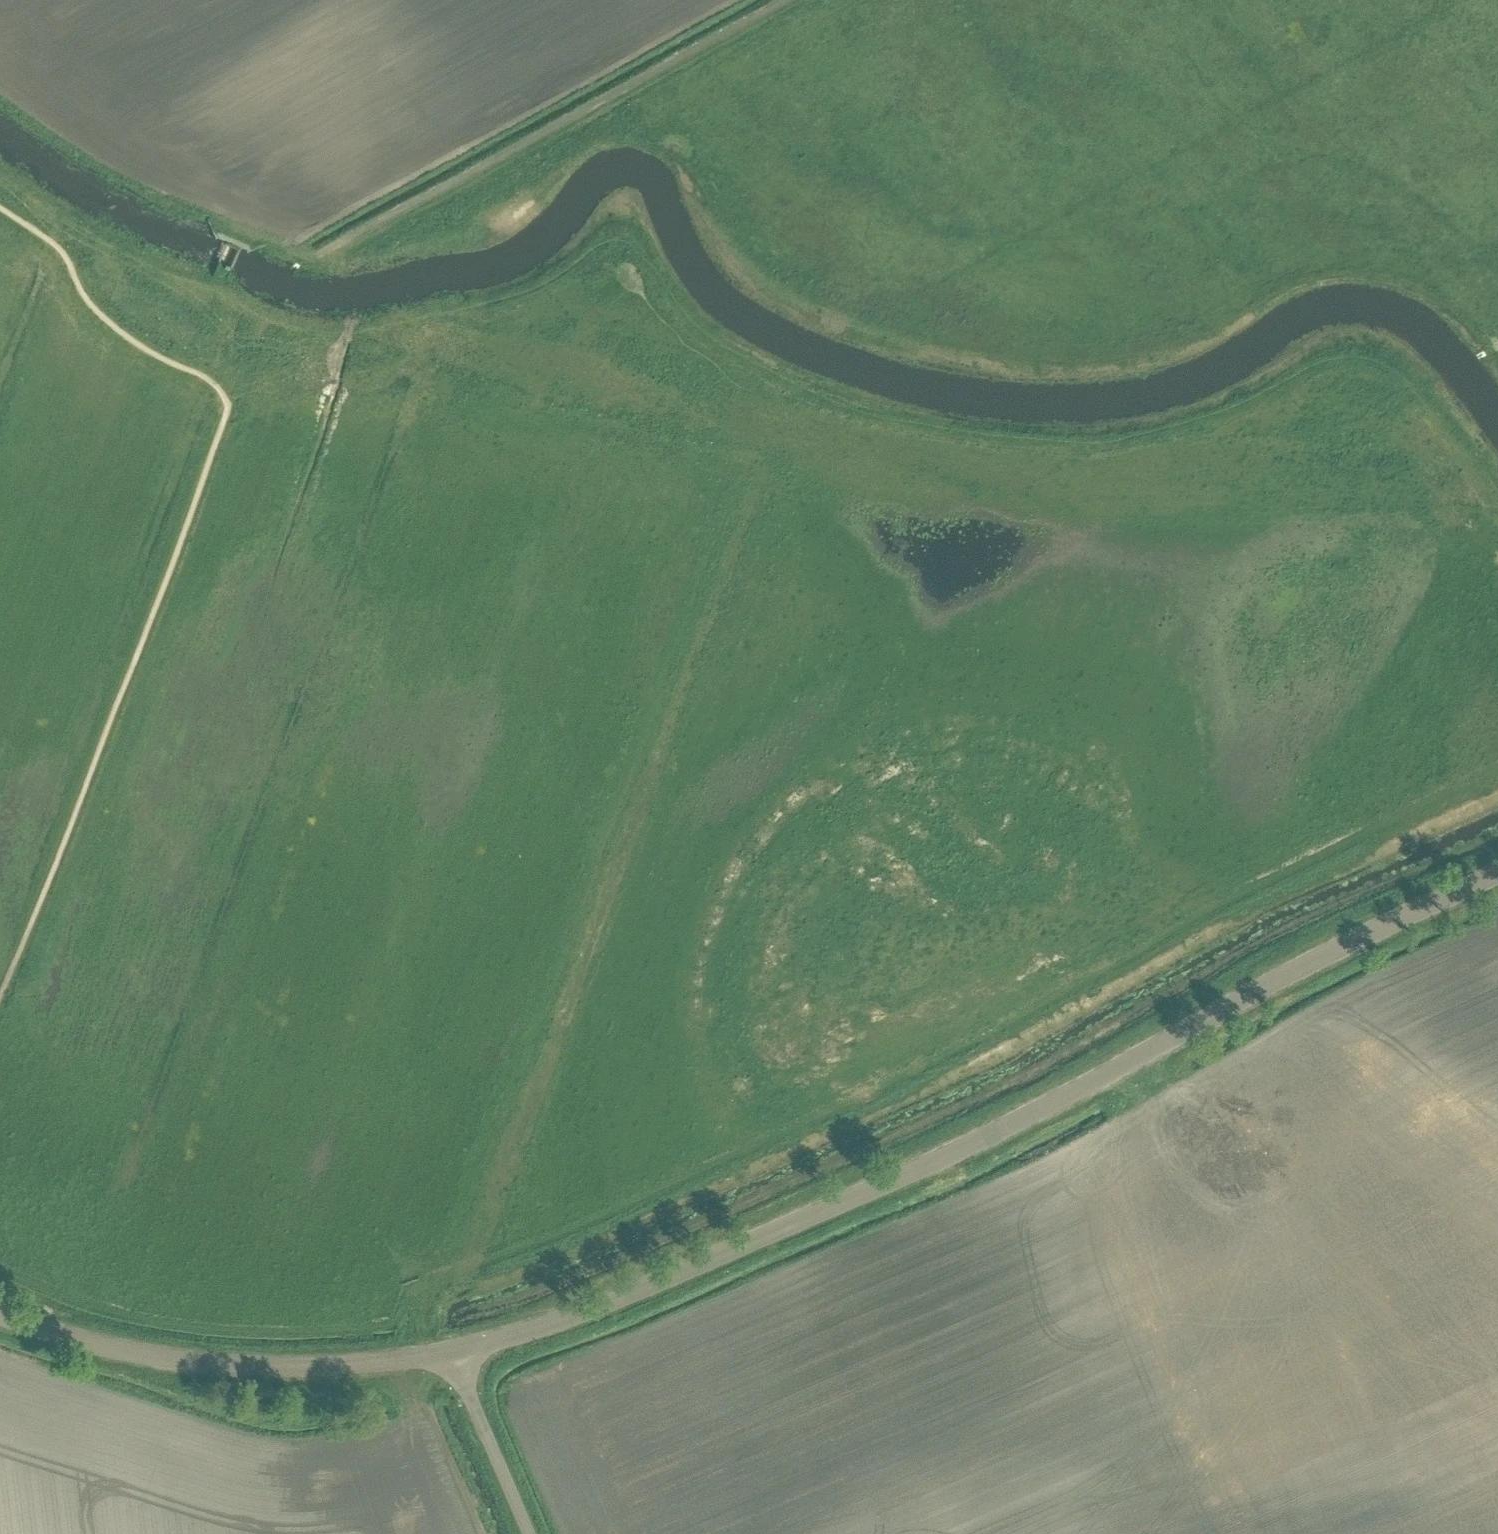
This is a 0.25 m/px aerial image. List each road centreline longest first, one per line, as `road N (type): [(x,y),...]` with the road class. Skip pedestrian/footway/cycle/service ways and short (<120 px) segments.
road 1 (track): [(0,174),(80,225),(308,334),(340,335),(522,293),(605,240),(630,237),(696,325),(776,376),(860,411),(1014,440),(1085,445),(1147,435),(1230,408),(1318,363),(1378,359),(1421,393),(1497,499)]
road 2 (tertiary): [(452,1348),(573,1315),(972,1143),(1316,957),(1497,872)]
road 3 (tertiary): [(0,1312),(143,1354),(225,1363),(309,1365),(452,1348)]
road 4 (unclassified): [(531,1533),(452,1348)]

